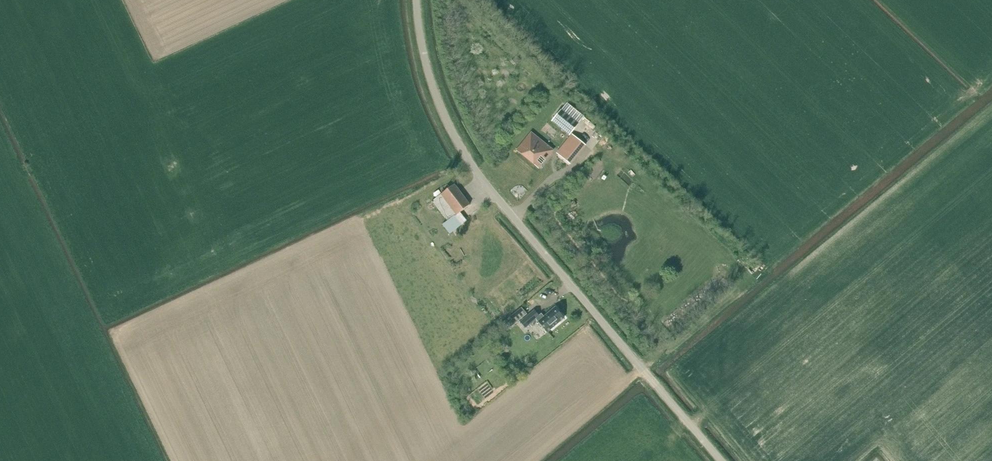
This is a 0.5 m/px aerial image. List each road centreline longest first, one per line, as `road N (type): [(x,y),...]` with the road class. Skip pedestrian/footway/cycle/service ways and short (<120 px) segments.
road 1 (unclassified): [(721,460),(465,154),(434,91),(417,0)]

